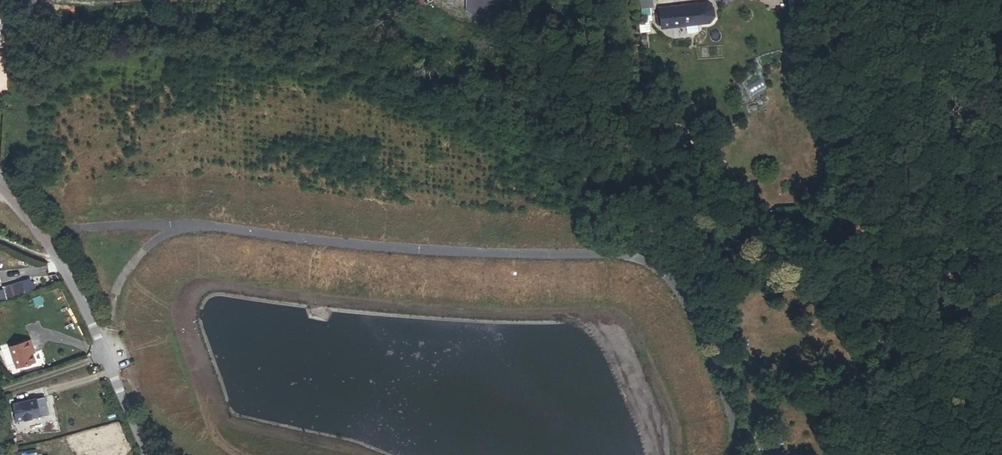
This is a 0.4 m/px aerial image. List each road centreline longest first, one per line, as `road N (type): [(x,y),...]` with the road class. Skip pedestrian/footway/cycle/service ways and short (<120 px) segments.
road 1 (residential): [(43,239),(65,270),(146,454)]
road 2 (track): [(884,0),(1001,183)]

